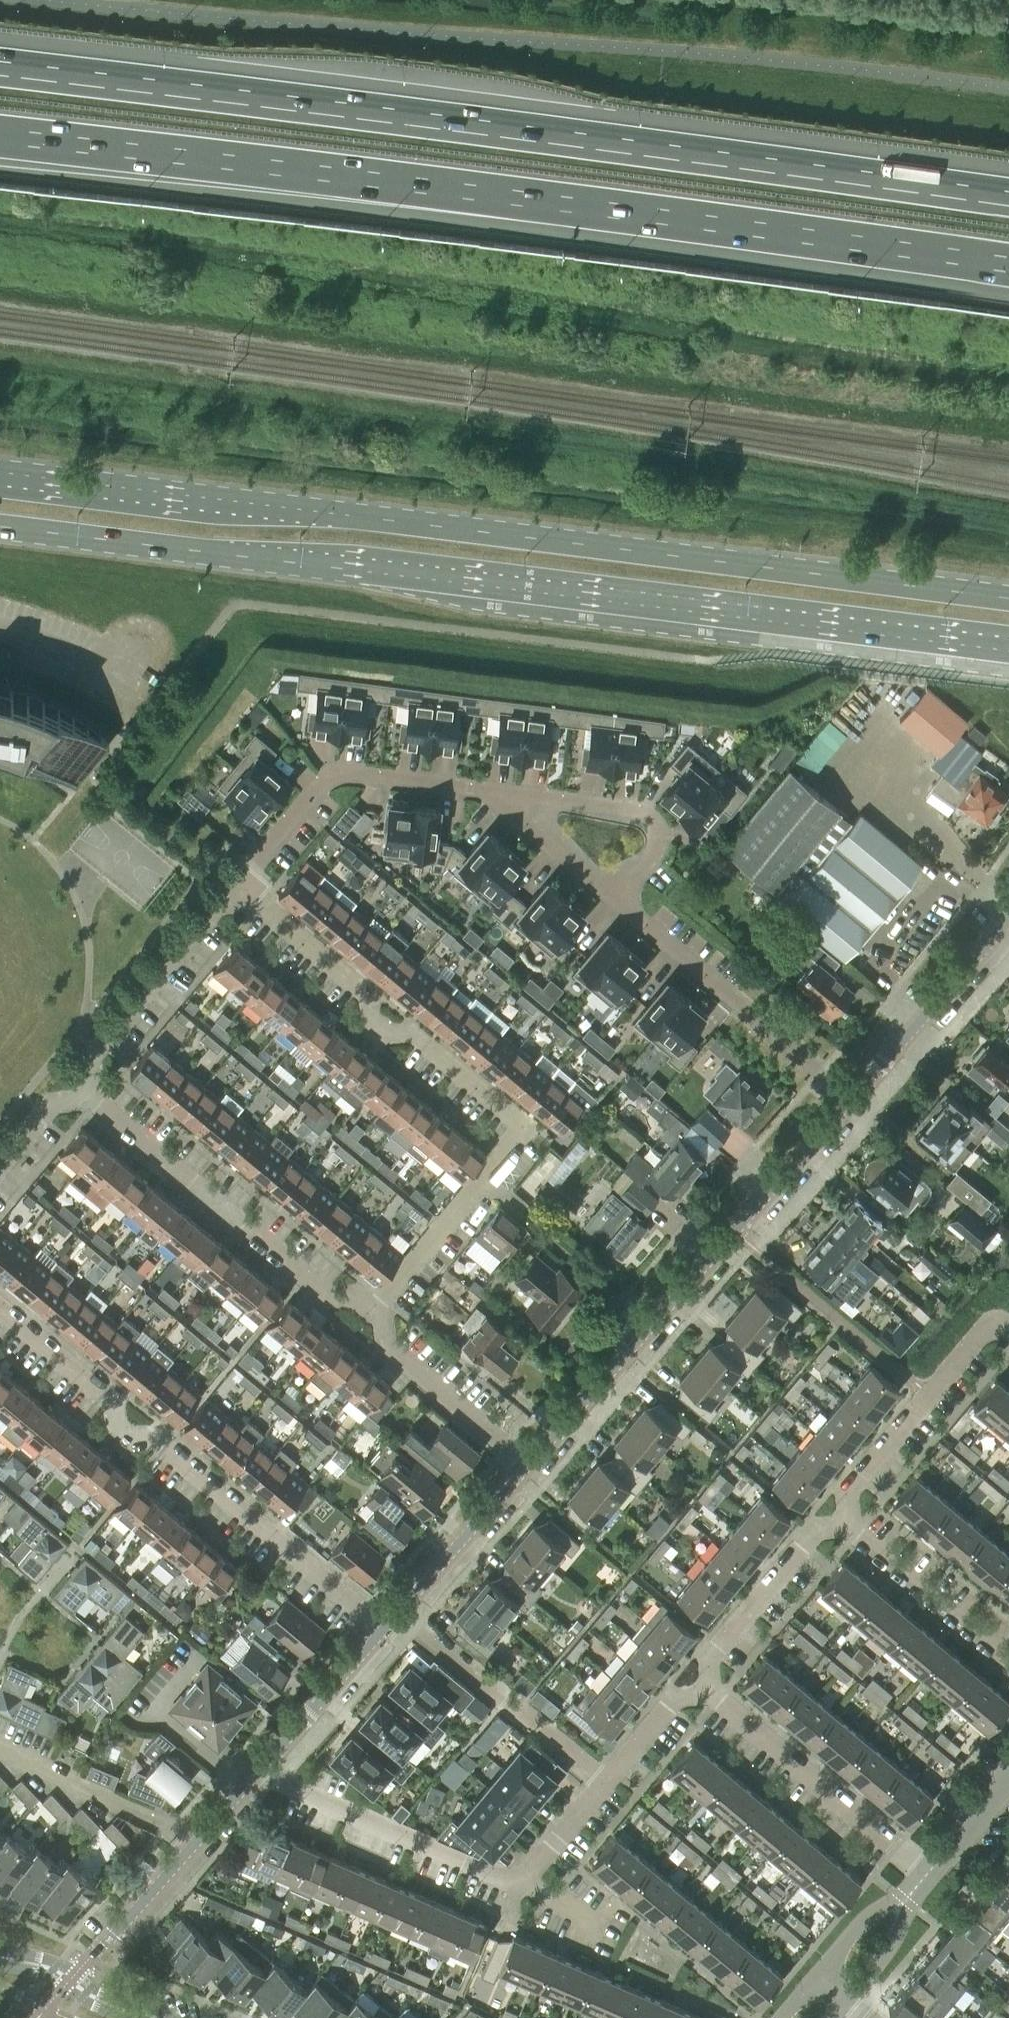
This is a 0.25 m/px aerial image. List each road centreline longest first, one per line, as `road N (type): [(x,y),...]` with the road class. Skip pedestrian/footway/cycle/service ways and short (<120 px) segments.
road 1 (motorway): [(1008,191),(0,61)]
road 2 (motorway): [(0,136),(1008,263)]
road 3 (primary): [(1008,598),(0,472)]
road 4 (primary): [(0,526),(1008,650)]
road 5 (residential): [(373,1308),(523,1128),(414,1033),(386,1033),(370,1021),(367,994),(234,885)]
road 6 (residential): [(382,1629),(0,1307)]
road 7 (residential): [(527,1465),(852,1096)]
road 8 (residential): [(373,1308),(334,1298),(81,1090)]
road 9 (residential): [(234,885),(323,779),(339,772),(491,792),(518,814)]
road 10 (residential): [(613,899),(852,1096)]
road 11 (residential): [(925,1875),(708,1693)]
road 12 (residential): [(514,1879),(255,1776)]
road 13 (residential): [(1008,1328),(988,1325),(850,1485),(844,1525)]
road 14 (residential): [(393,1616),(607,1780)]
road 15 (residential): [(81,1090),(94,1048),(234,885)]
road 16 (residential): [(518,814),(585,800),(644,810),(660,842),(613,899)]
road 17 (residential): [(852,1096),(1008,917)]
road 18 (residential): [(844,1525),(815,1530),(760,1593),(711,1660),(708,1693)]
road 19 (residential): [(527,1465),(384,1340),(373,1308)]
road 20 (residential): [(196,1840),(0,1747)]
road 21 (residential): [(1008,1662),(844,1525)]
road 22 (residential): [(393,1616),(527,1465)]
road 23 (residential): [(255,1776),(382,1629)]
road 24 (residential): [(70,1979),(196,1840)]
road 25 (residential): [(708,1693),(668,1706),(607,1780)]
road 26 (residential): [(607,1780),(514,1879)]
road 27 (tertiary): [(925,1875),(1008,1772)]
road 28 (residential): [(518,814),(613,899)]
road 29 (tertiary): [(845,2002),(895,1939),(904,1899)]
road 30 (tertiary): [(904,1899),(862,1920),(815,1977)]

